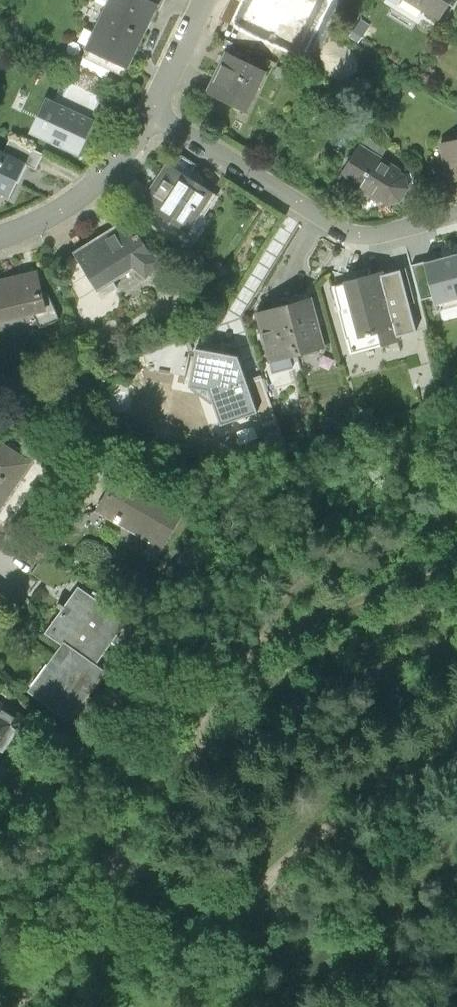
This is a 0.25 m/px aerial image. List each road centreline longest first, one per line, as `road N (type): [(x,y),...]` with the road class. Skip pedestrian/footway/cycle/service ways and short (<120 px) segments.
road 1 (residential): [(456,211),(350,234),(154,116)]
road 2 (residential): [(0,235),(61,217),(106,178),(154,116)]
road 3 (residential): [(154,116),(209,0)]

